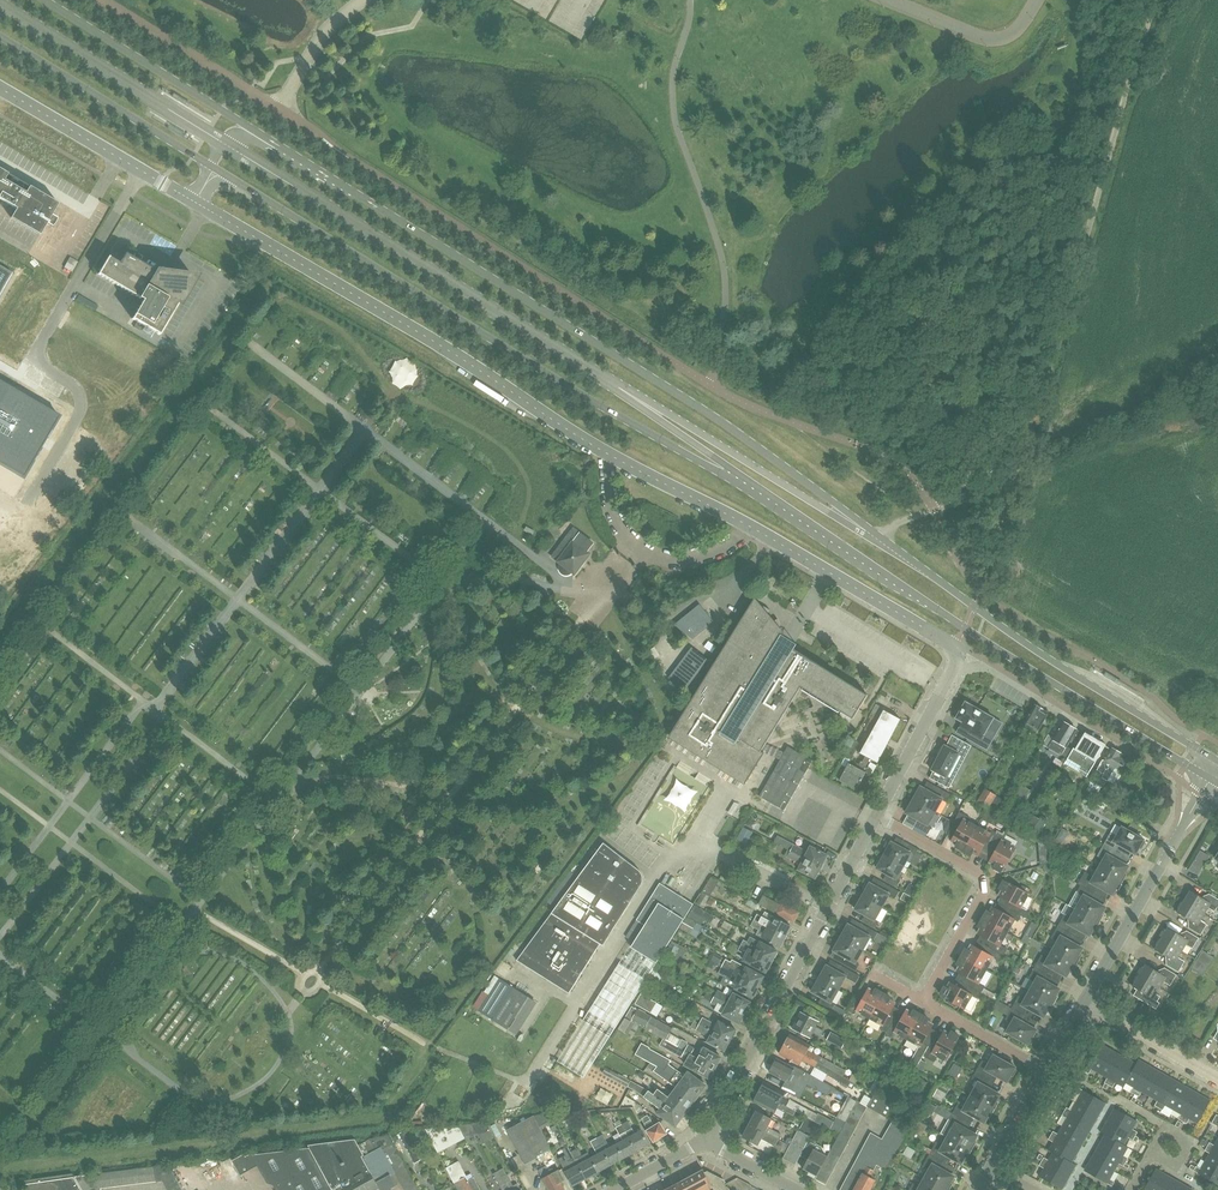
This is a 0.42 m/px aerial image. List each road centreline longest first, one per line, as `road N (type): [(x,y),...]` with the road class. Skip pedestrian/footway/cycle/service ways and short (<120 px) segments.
road 1 (primary): [(212,166),(1210,778)]
road 2 (primary): [(1217,761),(1044,656),(733,427),(298,157)]
road 3 (unclassified): [(613,456),(192,201)]
road 4 (unclassified): [(705,1140),(876,817)]
road 5 (primary): [(298,157),(44,0)]
road 6 (unclassified): [(954,668),(957,646),(745,523)]
road 7 (residential): [(924,1001),(985,884),(978,871),(876,817)]
road 8 (unclassified): [(1083,1004),(1210,778)]
road 9 (primary): [(0,33),(212,166)]
road 10 (unclassified): [(613,456),(608,505),(620,530),(647,553),(705,559),(722,553),(745,523)]
road 11 (unclassified): [(192,201),(0,89)]
road 12 (track): [(1217,373),(1022,456)]
road 13 (unclassified): [(278,111),(101,0)]
road 14 (residential): [(1139,754),(990,665)]
road 15 (unclassified): [(890,0),(982,38),(1022,26),(1037,0)]
road 16 (unclassified): [(876,817),(954,668)]
road 17 (residential): [(1217,1080),(1083,1004)]
road 18 (unclassified): [(745,523),(613,456)]
road 19 (residential): [(1046,1070),(924,1001)]

